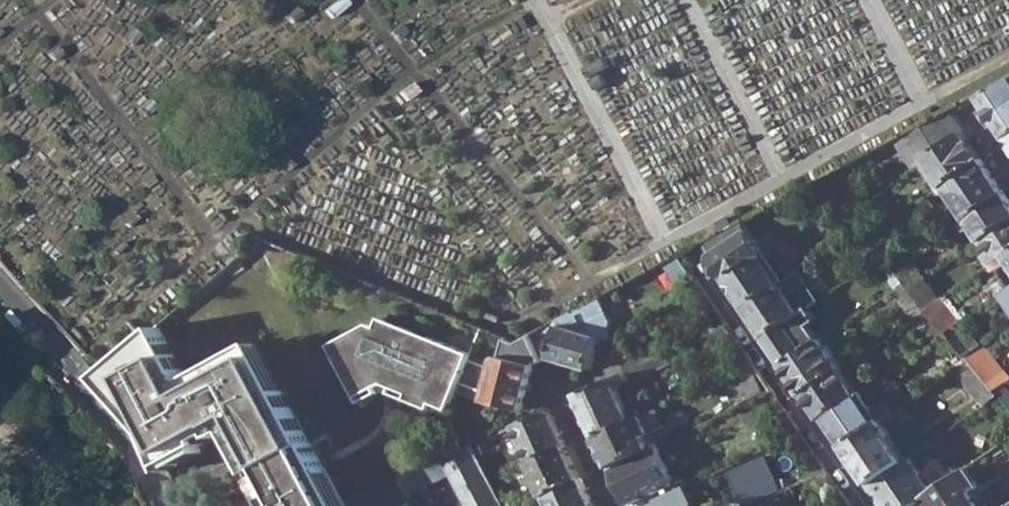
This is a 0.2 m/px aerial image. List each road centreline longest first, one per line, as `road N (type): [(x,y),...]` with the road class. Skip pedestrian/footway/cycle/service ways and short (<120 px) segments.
road 1 (residential): [(705,267),(868,505)]
road 2 (residential): [(0,291),(139,443),(168,505)]
road 3 (residential): [(555,385),(613,505)]

